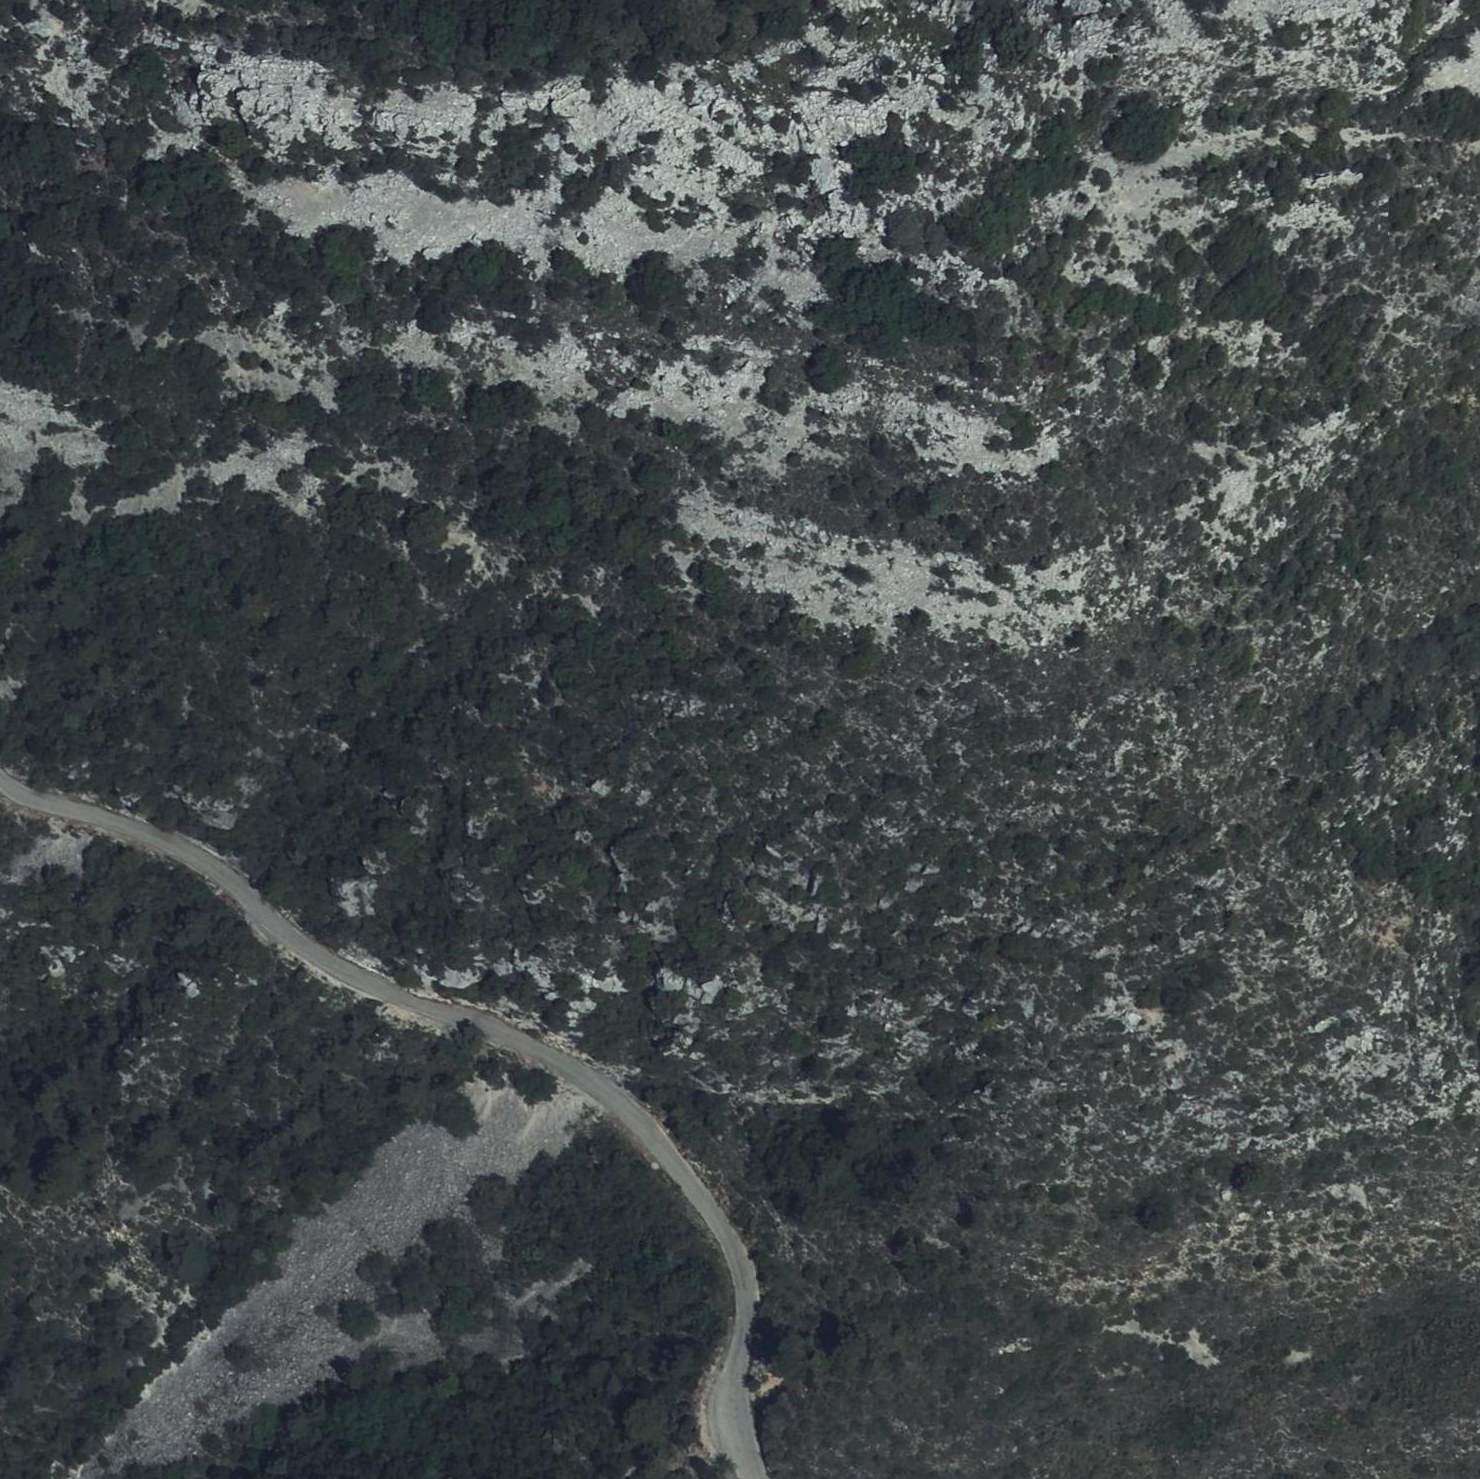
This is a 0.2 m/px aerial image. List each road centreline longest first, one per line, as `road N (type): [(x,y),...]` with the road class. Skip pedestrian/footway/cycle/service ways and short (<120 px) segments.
road 1 (tertiary): [(0,778),(195,857),(301,946),(366,985),(498,1029),(632,1114),(738,1255),(747,1327),(731,1405),(756,1478)]

